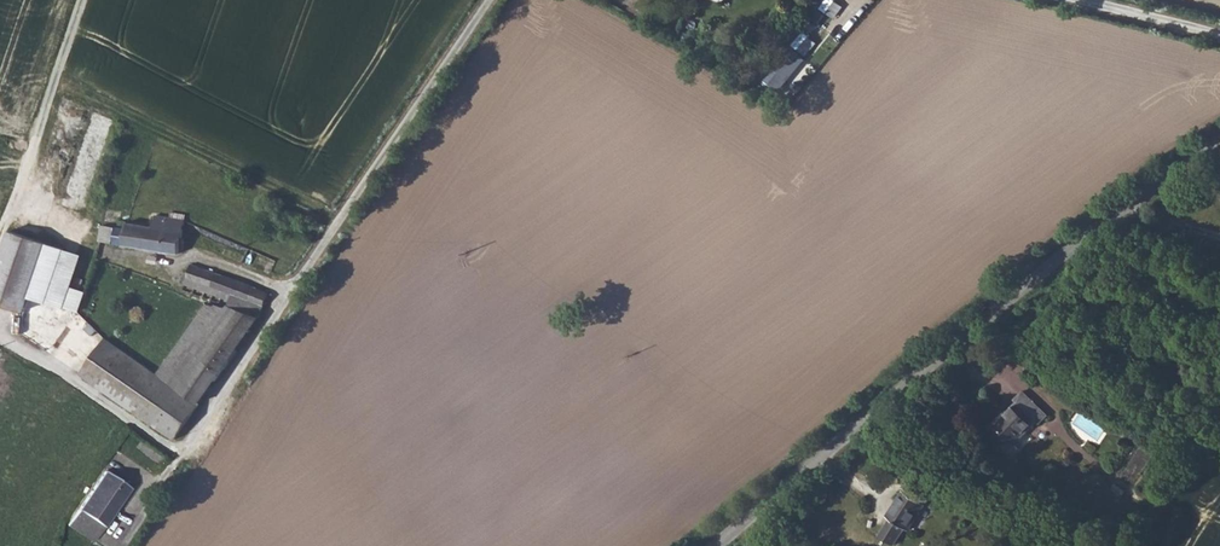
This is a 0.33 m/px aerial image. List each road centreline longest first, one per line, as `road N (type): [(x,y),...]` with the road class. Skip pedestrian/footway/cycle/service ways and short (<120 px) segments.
road 1 (track): [(125,545),(485,0)]
road 2 (unclassified): [(730,545),(1056,266),(1219,153)]
road 3 (track): [(56,81),(337,223)]
road 4 (track): [(1219,31),(1090,0)]

